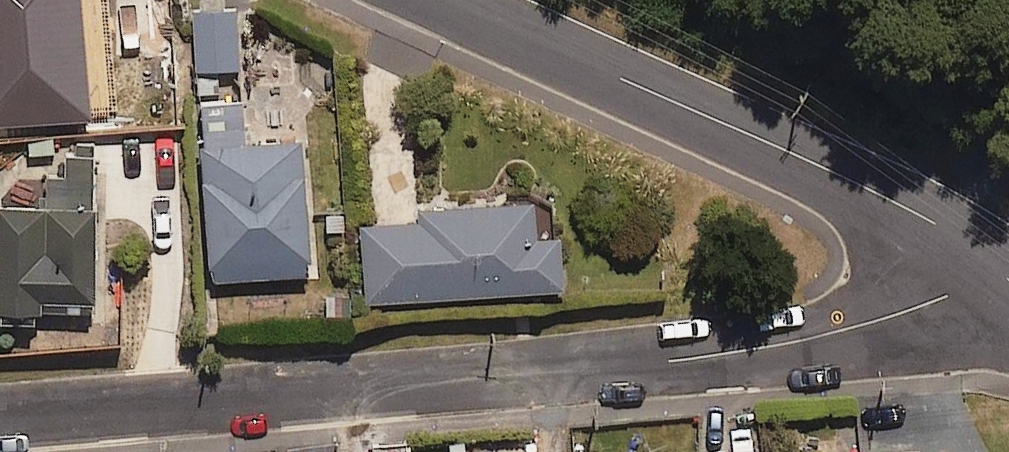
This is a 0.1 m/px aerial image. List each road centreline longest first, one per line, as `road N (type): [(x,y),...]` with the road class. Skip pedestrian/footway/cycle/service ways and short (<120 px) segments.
road 1 (residential): [(0,407),(929,327),(1008,283)]
road 2 (residential): [(947,248),(673,100),(461,0)]

